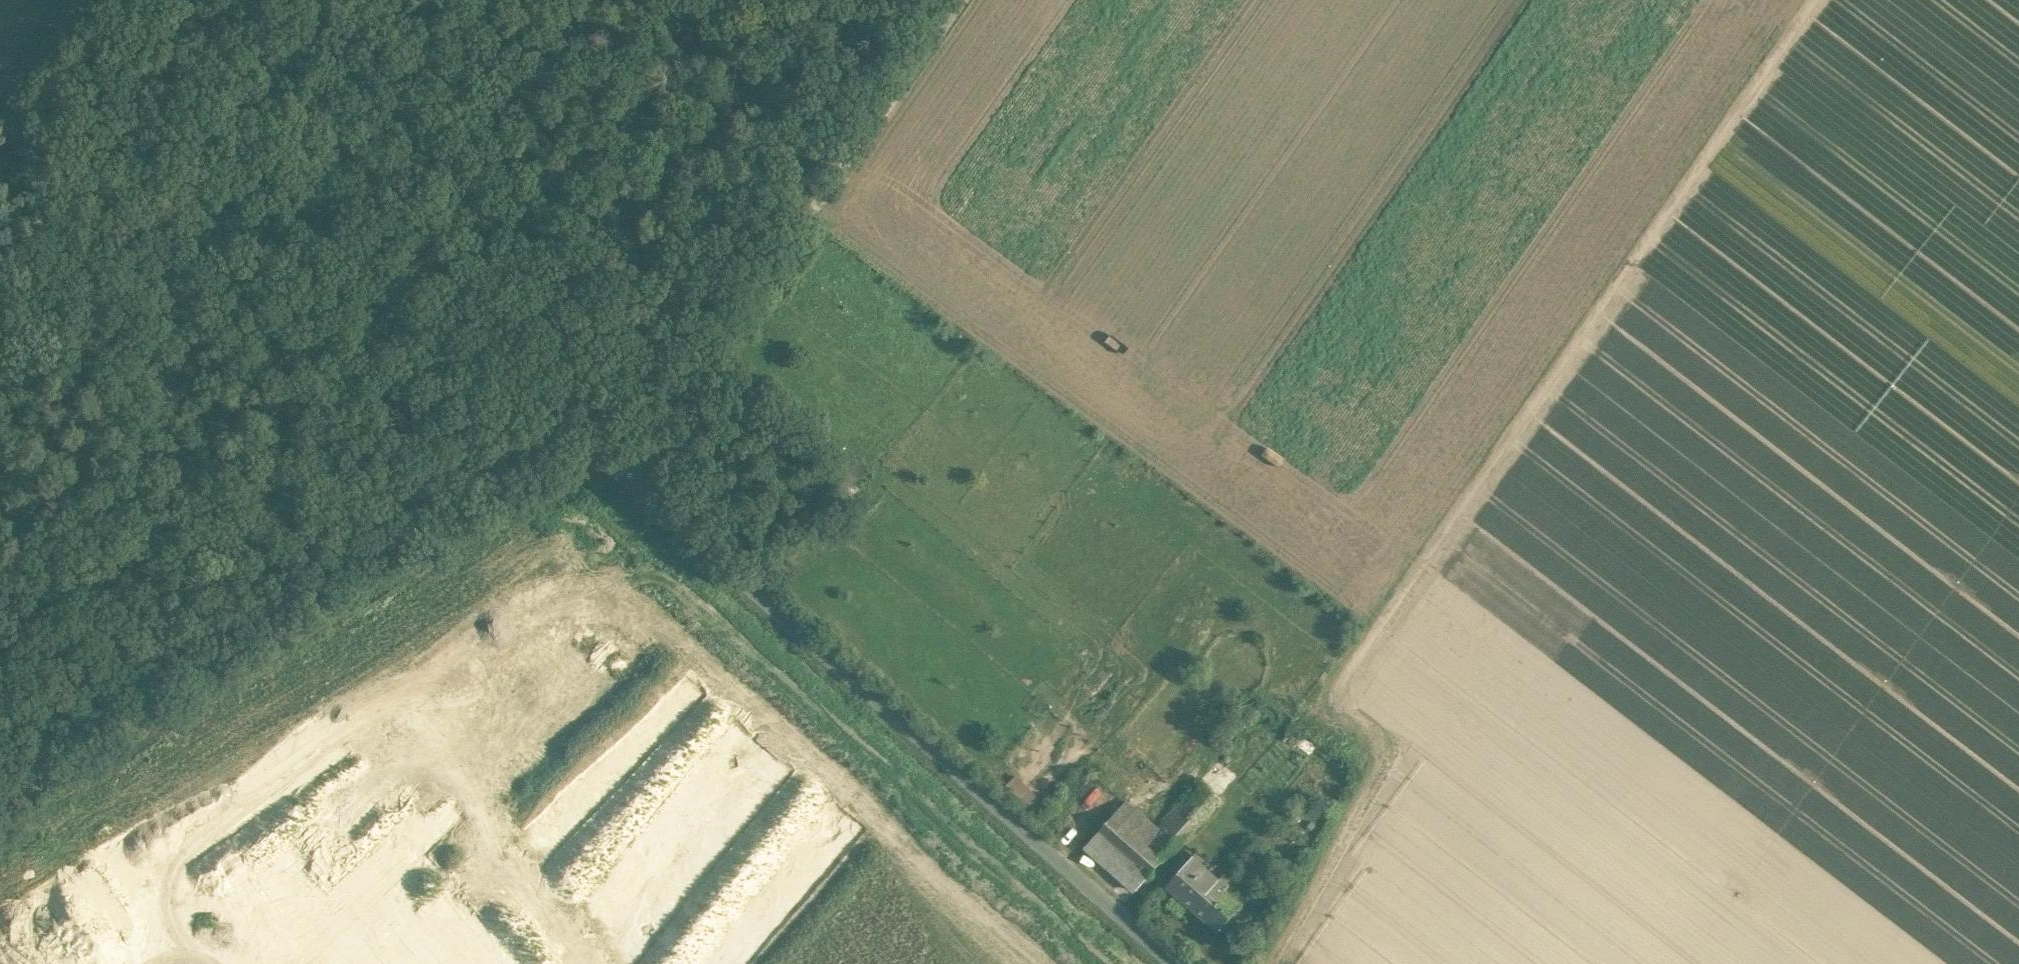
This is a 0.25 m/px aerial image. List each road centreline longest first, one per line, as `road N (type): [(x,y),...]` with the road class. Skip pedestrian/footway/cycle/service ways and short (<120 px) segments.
road 1 (unclassified): [(569,432),(1168,963)]
road 2 (unclassified): [(0,136),(185,218),(569,432)]
road 3 (unclassified): [(569,432),(932,0)]

